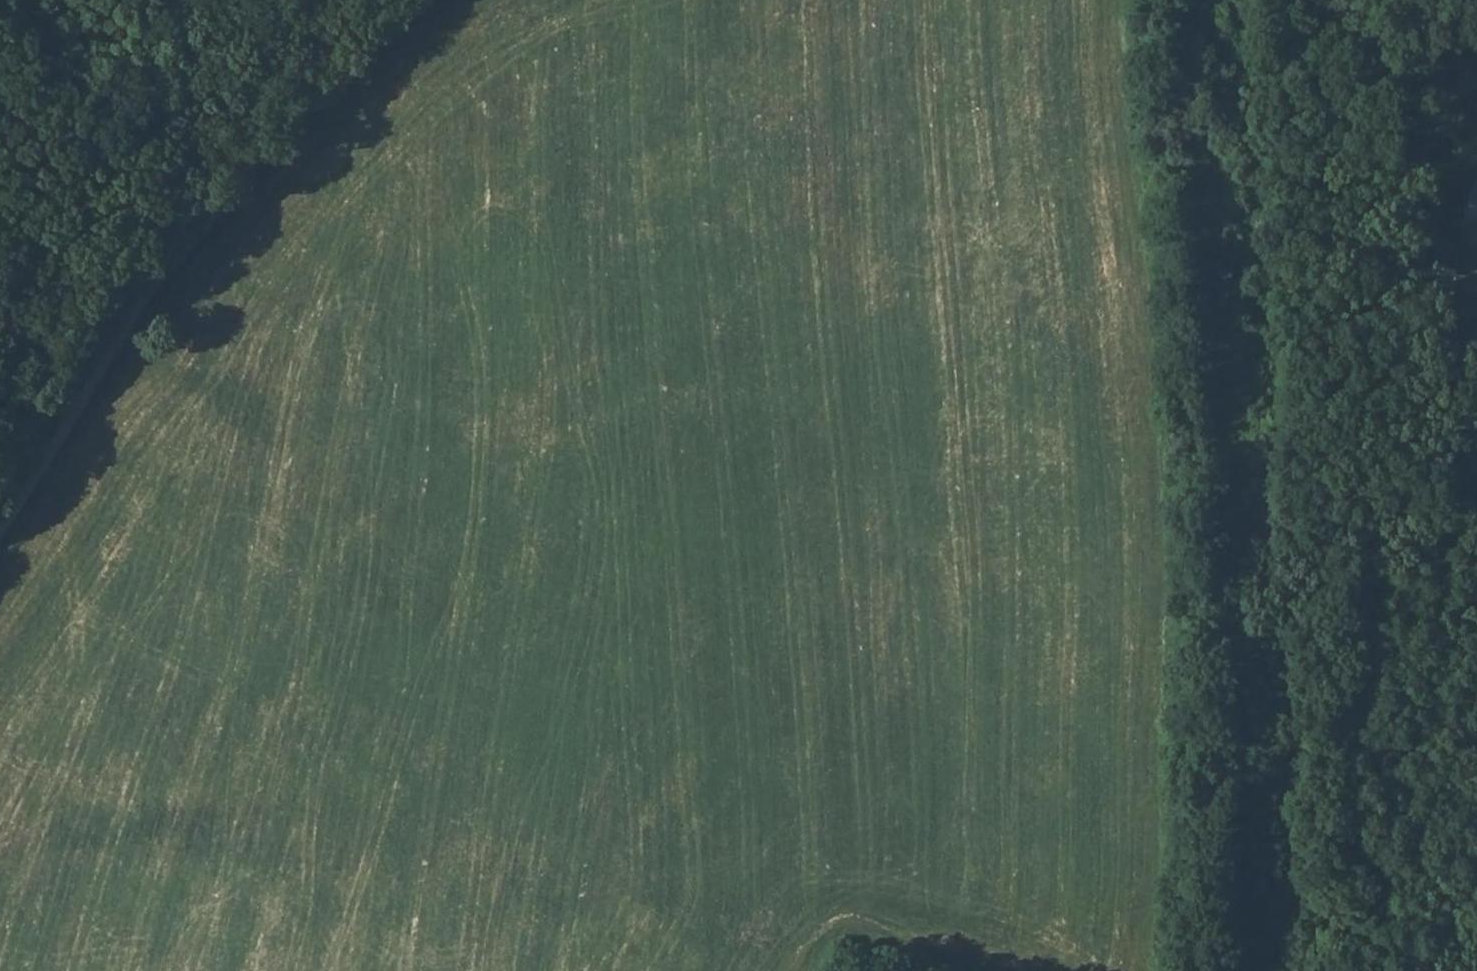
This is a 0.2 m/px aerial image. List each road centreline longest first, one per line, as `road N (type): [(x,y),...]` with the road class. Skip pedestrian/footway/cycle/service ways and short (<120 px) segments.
road 1 (track): [(438,0),(150,289),(0,528)]

